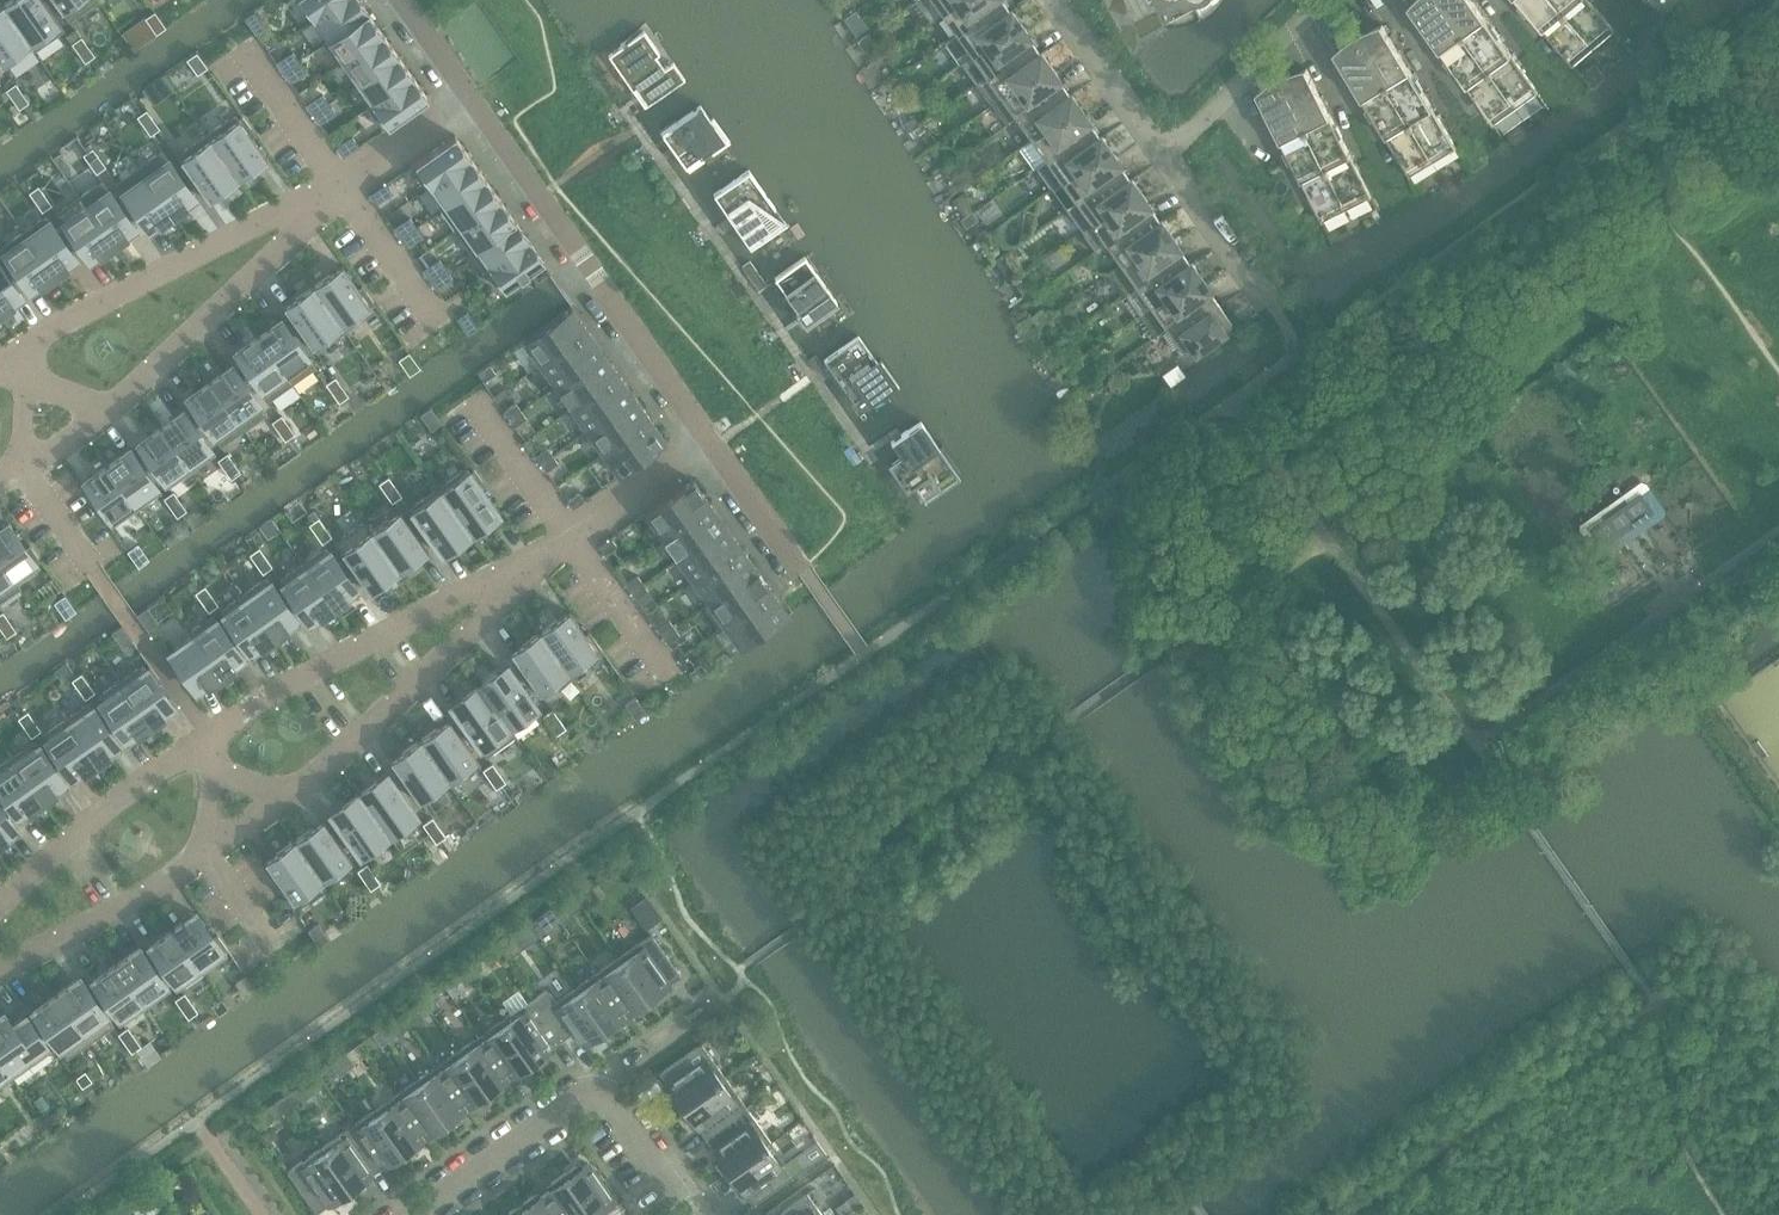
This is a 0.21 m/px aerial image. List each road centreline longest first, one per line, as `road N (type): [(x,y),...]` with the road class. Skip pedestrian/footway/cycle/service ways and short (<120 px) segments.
road 1 (residential): [(468,103),(708,442)]
road 2 (residential): [(343,188),(109,296),(13,358)]
road 3 (residential): [(508,586),(450,598),(208,734)]
road 4 (residential): [(105,413),(343,188)]
road 5 (residential): [(289,792),(472,631),(508,586)]
road 6 (residential): [(208,734),(120,796),(0,904)]
road 7 (residential): [(0,966),(188,866),(205,848)]
road 8 (residential): [(402,1214),(588,1080)]
road 9 (residential): [(1059,0),(1173,157)]
road 10 (residential): [(708,442),(814,580)]
road 11 (residential): [(1173,157),(1269,302)]
road 12 (residential): [(691,1214),(588,1080)]
road 13 (residential): [(245,51),(343,188)]
road 14 (residential): [(343,188),(436,321)]
road 15 (residential): [(481,407),(578,537)]
road 16 (residential): [(578,537),(708,442)]
road 17 (residential): [(578,537),(668,667)]
road 18 (residential): [(588,1080),(714,990)]
road 19 (residential): [(343,188),(468,103)]
road 20 (residential): [(22,463),(93,569)]
road 21 (residential): [(398,0),(468,103)]

